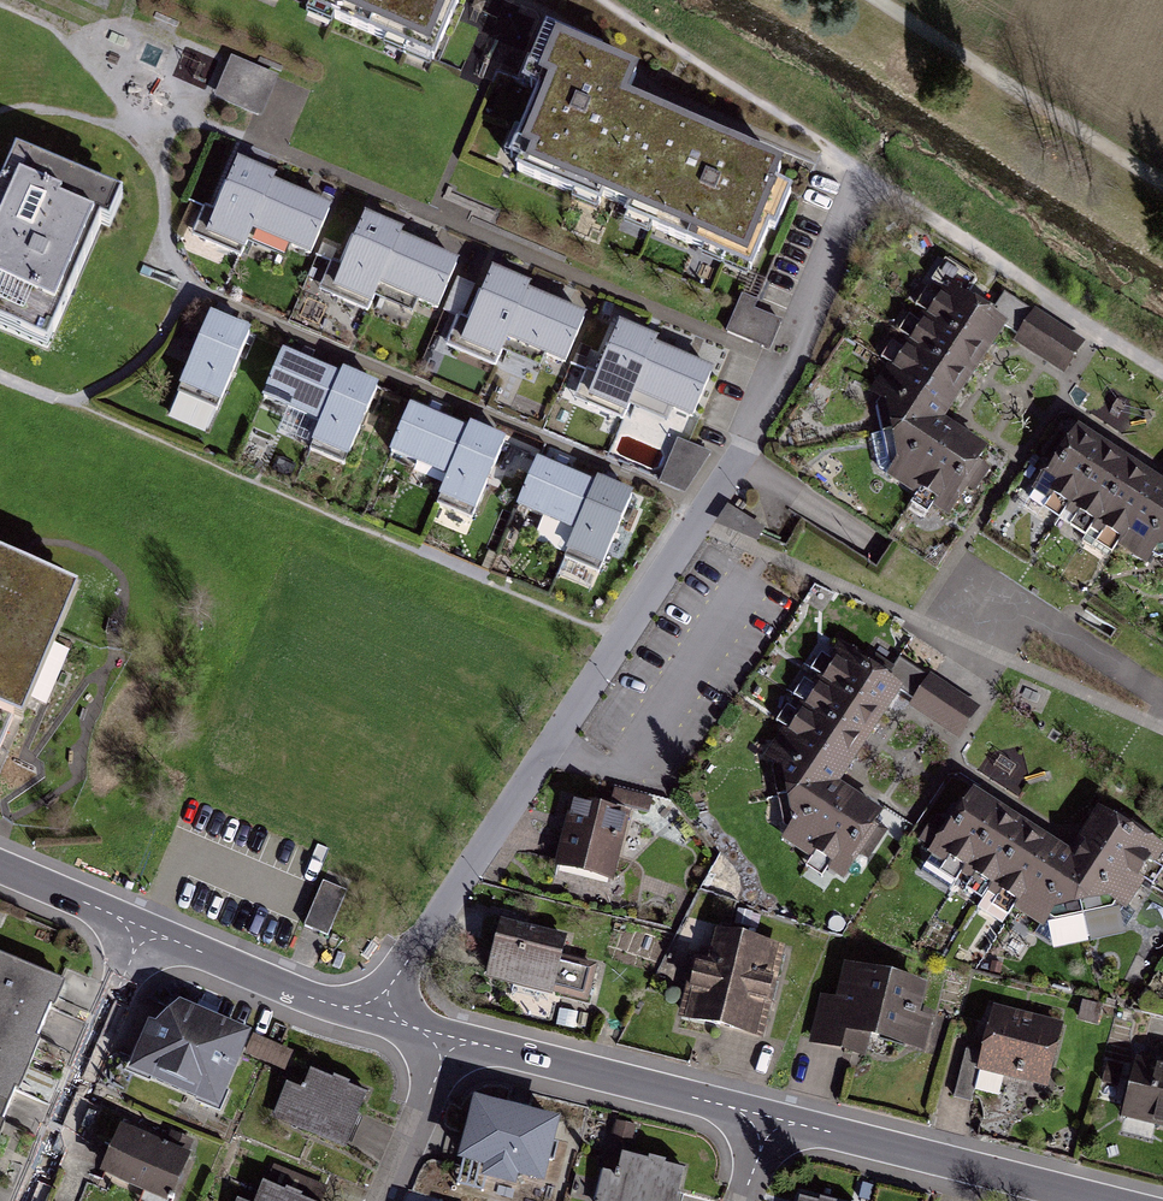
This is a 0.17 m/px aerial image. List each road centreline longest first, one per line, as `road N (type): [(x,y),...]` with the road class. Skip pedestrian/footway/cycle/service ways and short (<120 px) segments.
road 1 (residential): [(371,1016),(755,439),(879,185)]
road 2 (track): [(1162,373),(598,0)]
road 3 (residential): [(774,1117),(1100,1200)]
road 4 (track): [(1162,181),(880,0)]
road 5 (residential): [(451,1037),(774,1117)]
road 6 (residential): [(33,1200),(146,927)]
road 7 (residential): [(146,927),(371,1016)]
road 8 (residential): [(385,1200),(451,1037)]
road 9 (residential): [(0,870),(146,927)]

